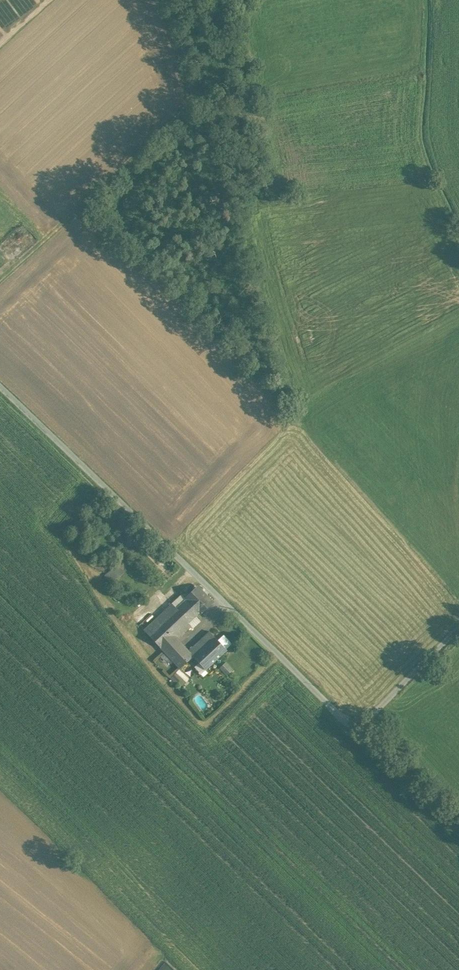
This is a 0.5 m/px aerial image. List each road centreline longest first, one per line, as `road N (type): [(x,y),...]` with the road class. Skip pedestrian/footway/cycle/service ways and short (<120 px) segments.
road 1 (track): [(0,283),(205,100),(172,0)]

